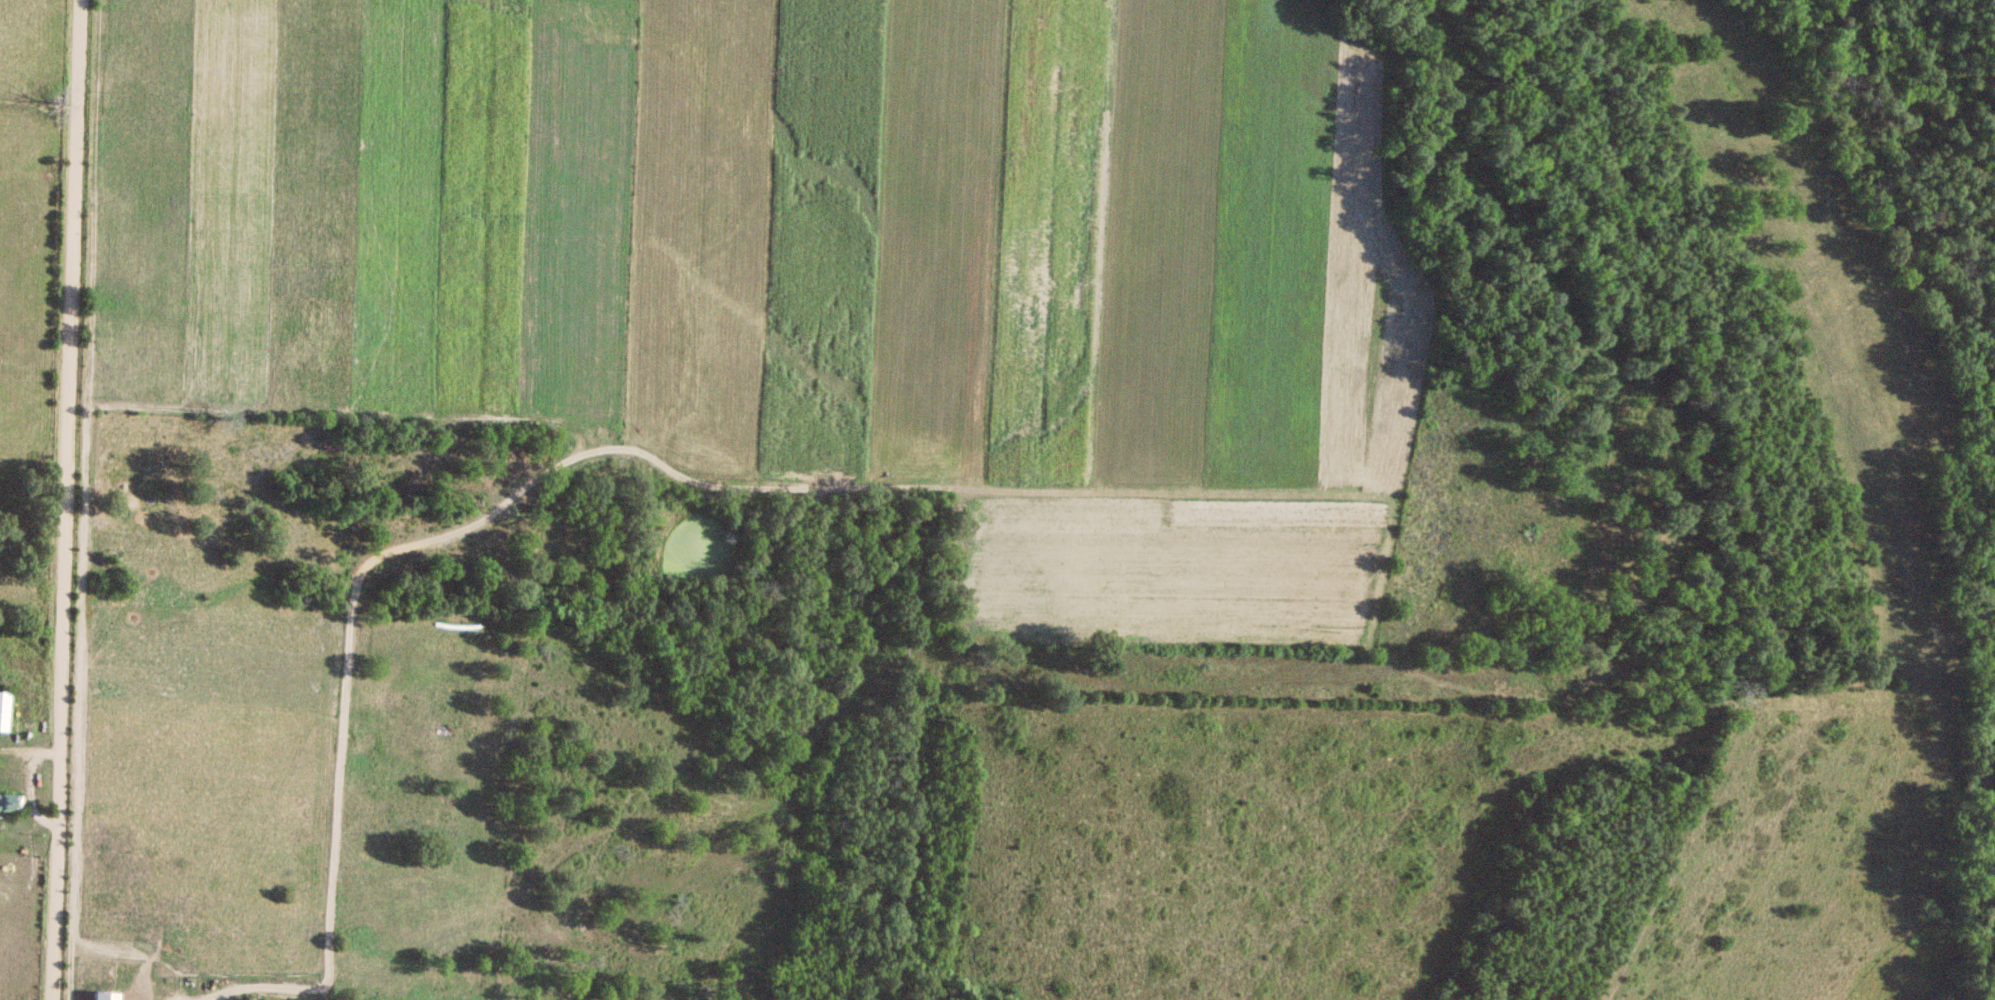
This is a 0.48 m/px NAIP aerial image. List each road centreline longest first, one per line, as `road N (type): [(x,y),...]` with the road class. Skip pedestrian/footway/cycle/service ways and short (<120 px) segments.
road 1 (residential): [(54,999),(83,0)]

